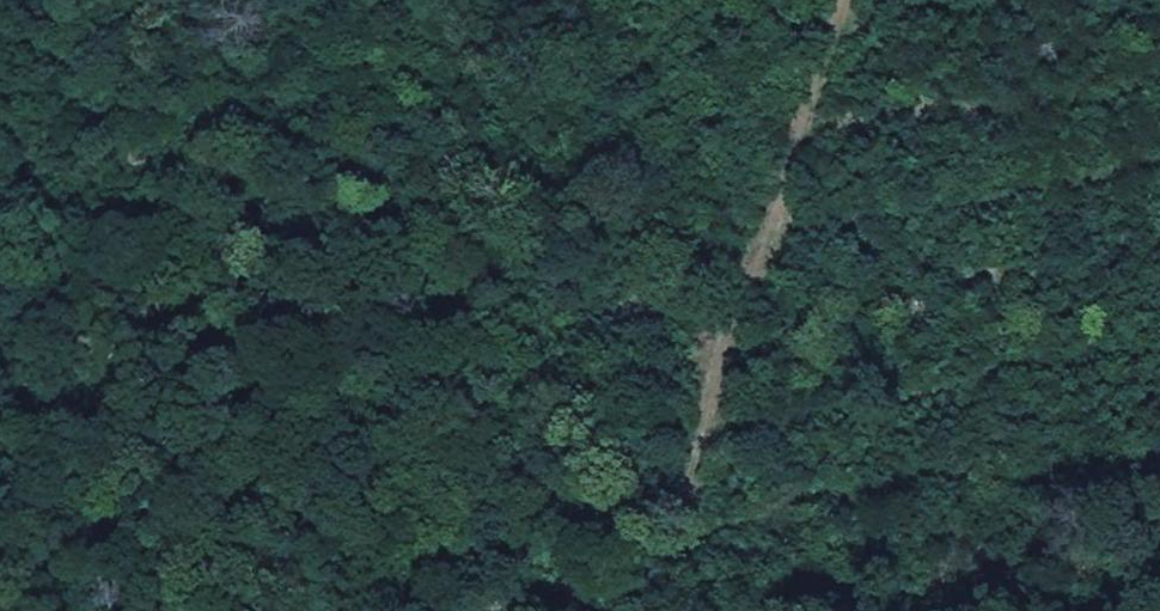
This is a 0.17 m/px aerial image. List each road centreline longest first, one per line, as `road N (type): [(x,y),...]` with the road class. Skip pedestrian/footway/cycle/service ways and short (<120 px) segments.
road 1 (track): [(844,0),(767,244),(718,339),(707,422),(638,610)]

